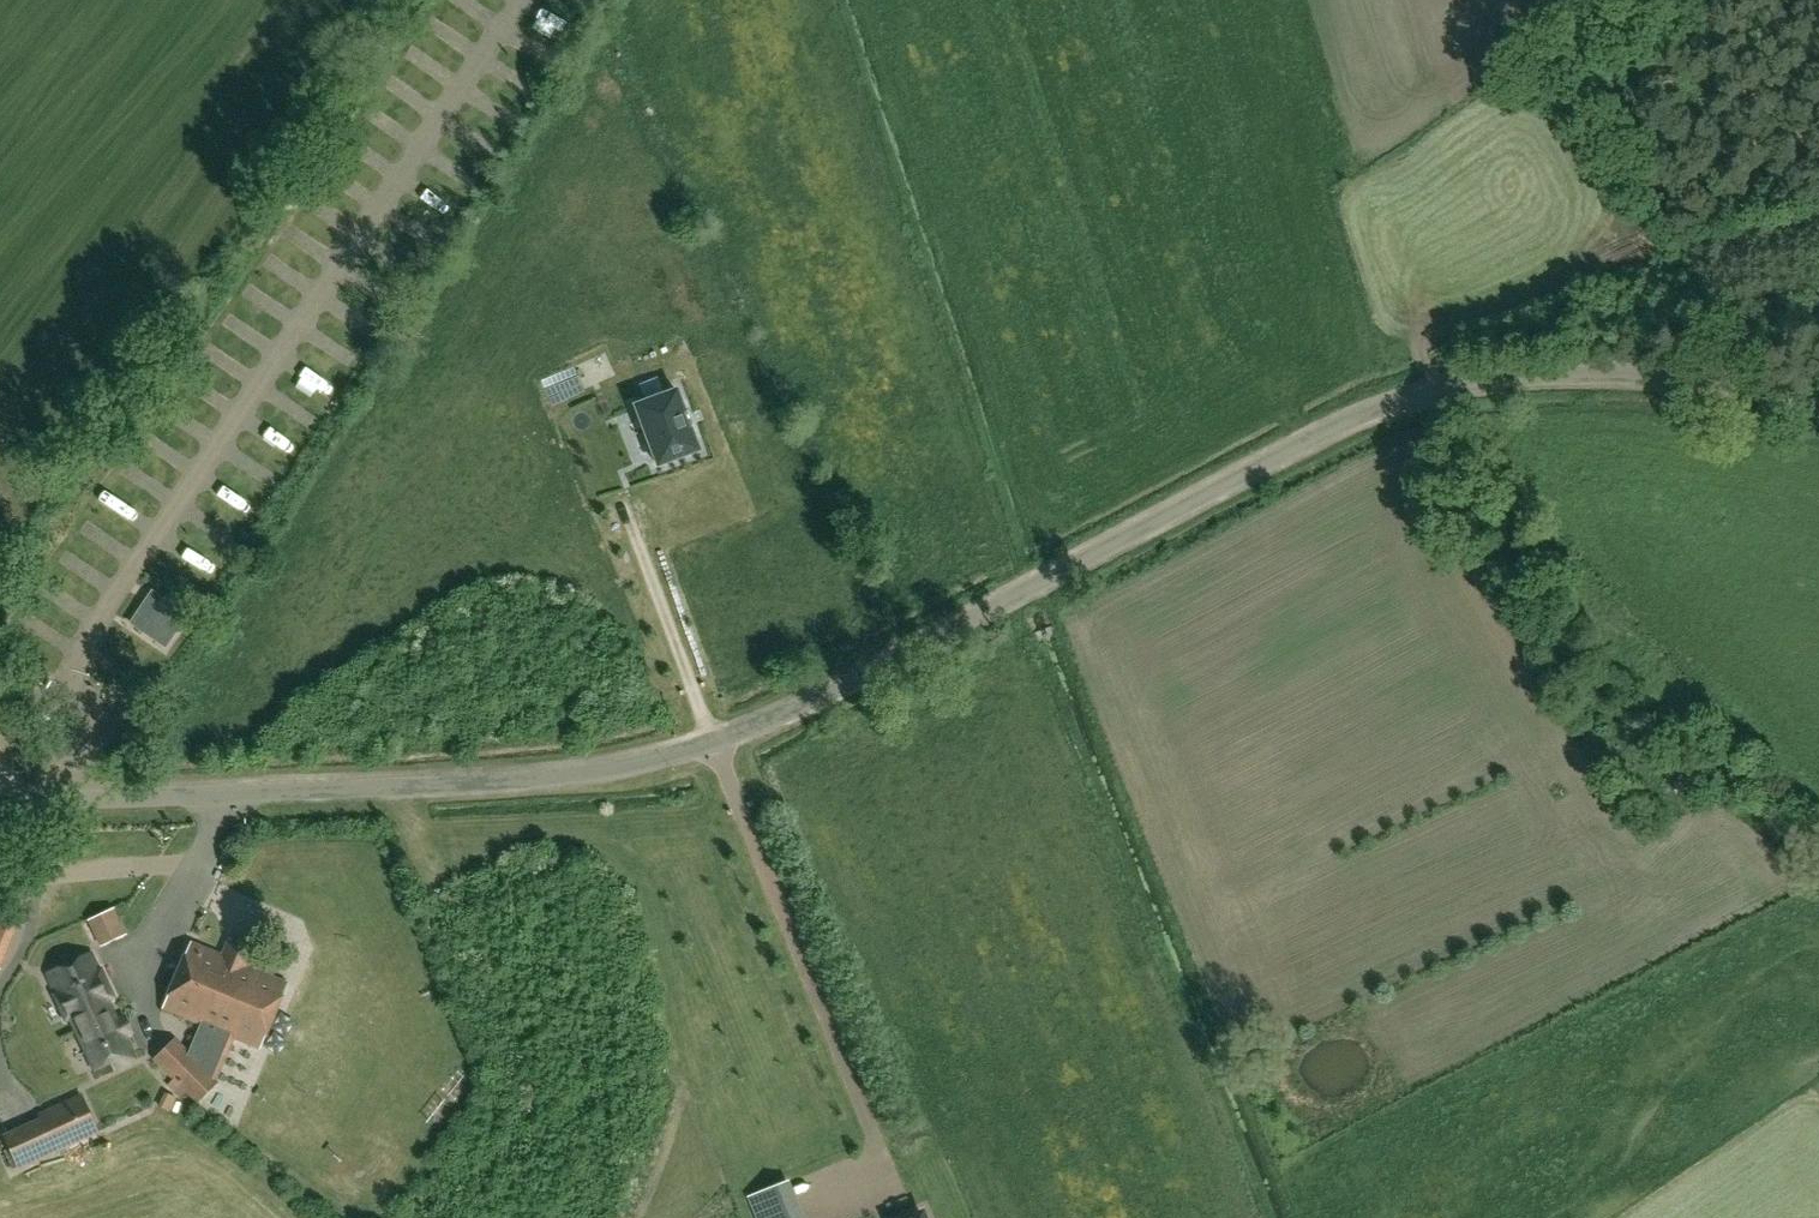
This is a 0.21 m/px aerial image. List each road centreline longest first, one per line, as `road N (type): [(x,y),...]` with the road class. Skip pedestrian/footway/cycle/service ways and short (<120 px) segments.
road 1 (unclassified): [(0,803),(602,772),(693,749),(1429,391),(1504,379),(1818,396)]

